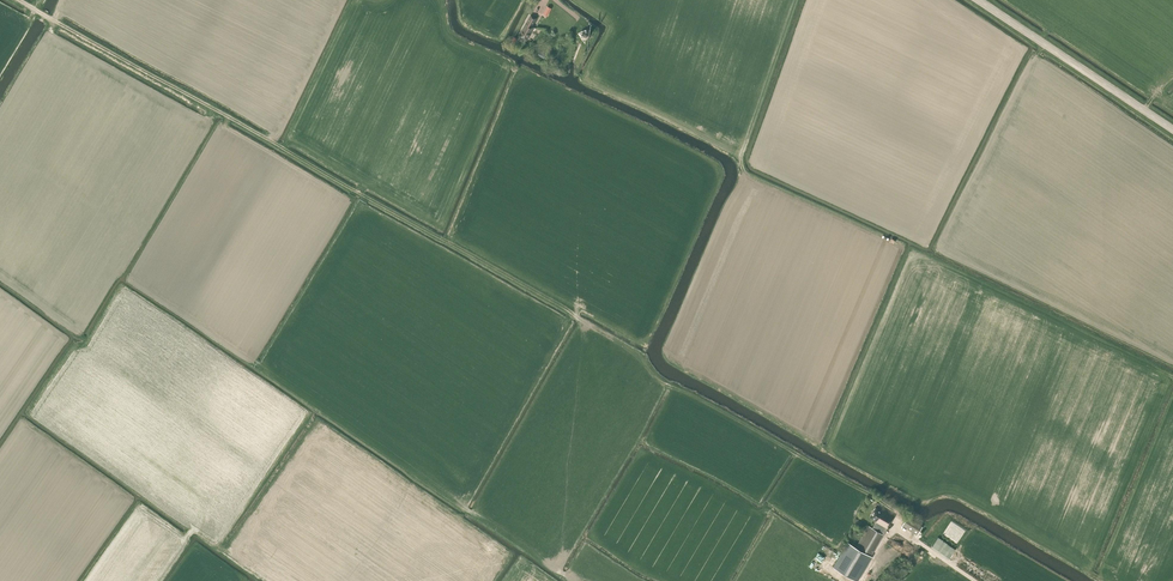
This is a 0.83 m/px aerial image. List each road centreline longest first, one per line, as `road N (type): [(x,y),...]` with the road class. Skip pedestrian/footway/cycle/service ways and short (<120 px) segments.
road 1 (track): [(18,0),(370,198)]
road 2 (tertiary): [(1172,129),(979,0)]

